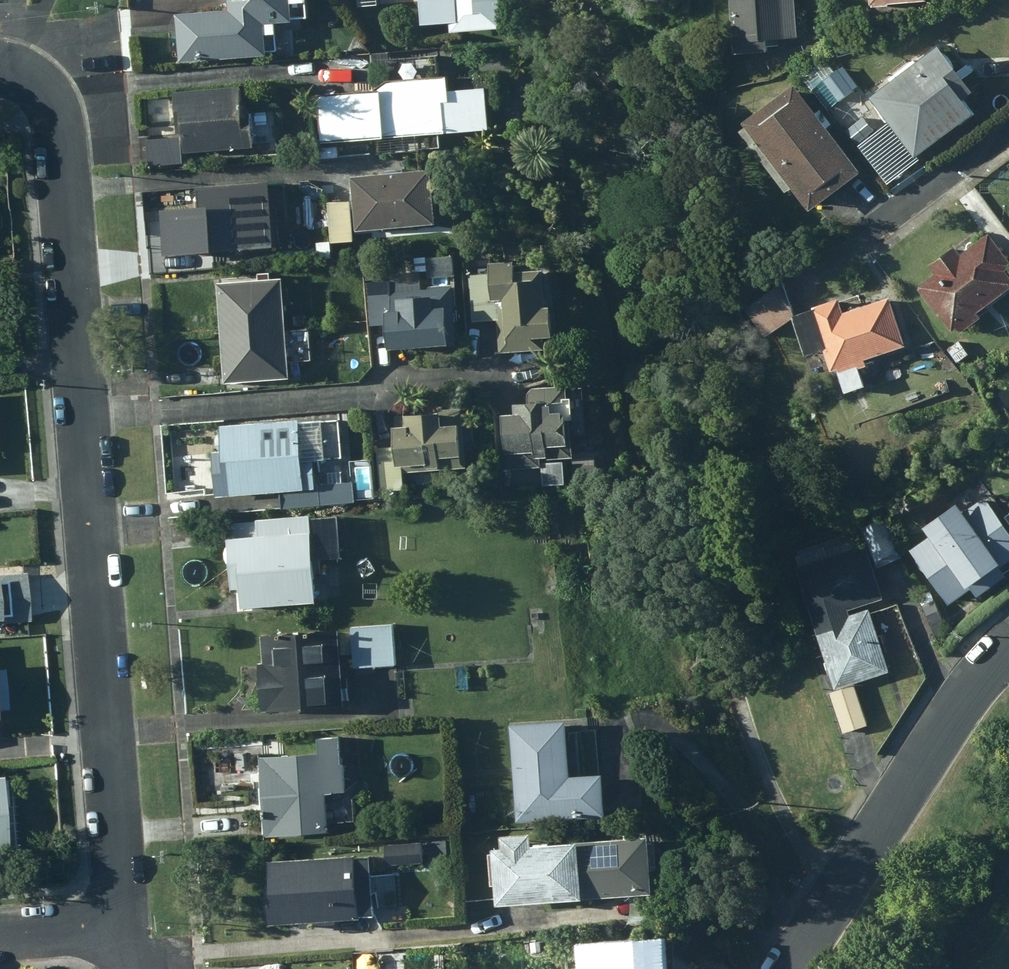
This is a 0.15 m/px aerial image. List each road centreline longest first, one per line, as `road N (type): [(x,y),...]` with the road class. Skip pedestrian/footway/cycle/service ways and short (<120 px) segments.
road 1 (residential): [(7,67),(48,89),(68,133),(121,894),(107,921)]
road 2 (tertiary): [(786,968),(960,701),(1008,651)]

